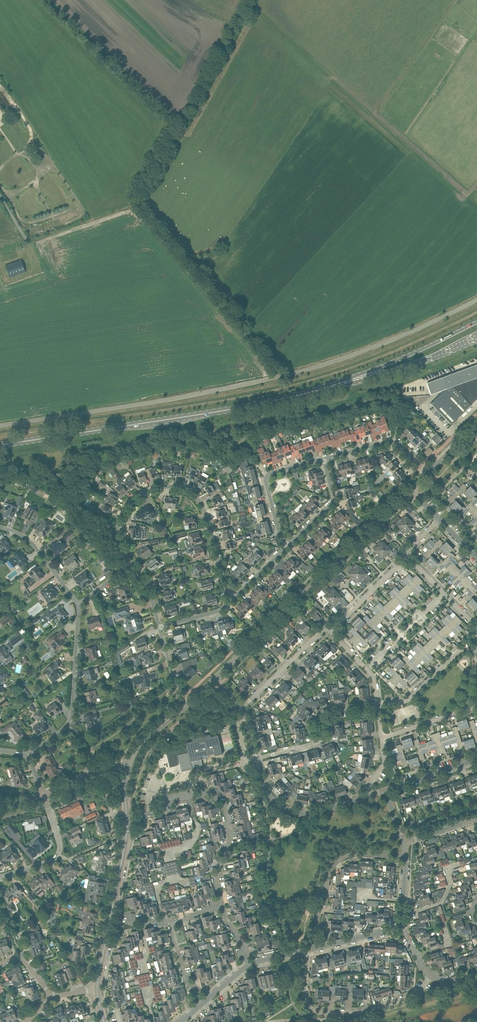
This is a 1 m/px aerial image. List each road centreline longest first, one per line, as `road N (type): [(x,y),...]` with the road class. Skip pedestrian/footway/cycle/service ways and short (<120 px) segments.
road 1 (primary): [(339,383),(0,445)]
road 2 (tertiary): [(216,678),(411,490)]
road 3 (residential): [(131,565),(118,542),(122,512),(149,491),(182,488),(203,506),(233,597)]
road 4 (unclassified): [(78,605),(72,714),(28,755)]
road 5 (residential): [(309,950),(340,858),(406,855)]
road 6 (primary): [(476,322),(339,383)]
road 7 (residential): [(256,758),(317,743),(318,717),(331,710),(377,705)]
road 8 (residential): [(370,795),(297,813),(273,800),(256,758)]
road 9 (residential): [(305,997),(320,1012),(369,1010),(416,995),(431,975)]
road 10 (primary): [(339,383),(476,337)]
road 11 (residential): [(323,459),(266,478),(287,545)]
road 12 (residential): [(222,907),(216,879),(230,837),(223,806),(202,794)]
road 13 (residential): [(0,878),(57,856),(46,796)]
road 14 (residential): [(428,474),(394,441),(323,459)]

